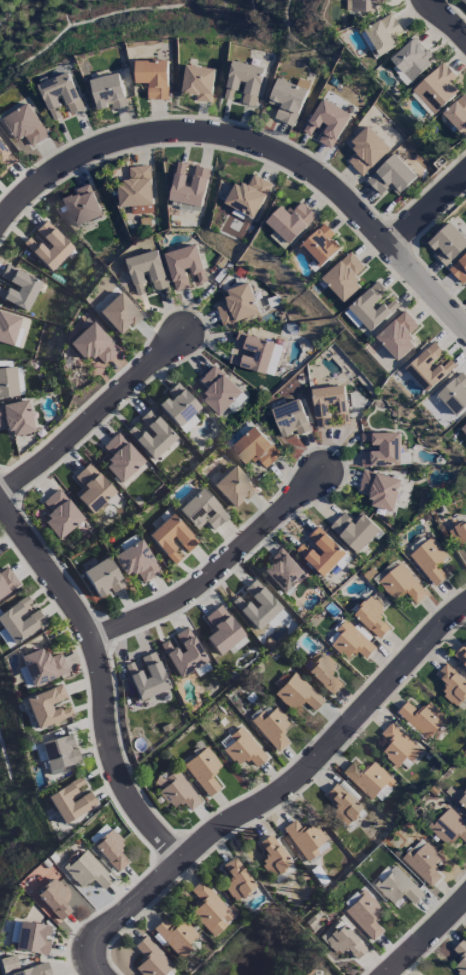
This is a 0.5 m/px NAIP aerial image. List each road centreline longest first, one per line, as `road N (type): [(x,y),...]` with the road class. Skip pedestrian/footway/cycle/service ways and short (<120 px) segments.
road 1 (residential): [(87,951),(178,861),(240,814),(289,790),(465,607)]
road 2 (residential): [(178,861),(124,788),(96,645),(0,507)]
road 3 (residential): [(0,227),(59,170),(115,144),(229,138),(319,175)]
road 4 (residential): [(322,477),(203,589),(96,645)]
road 5 (residential): [(184,338),(0,498)]

